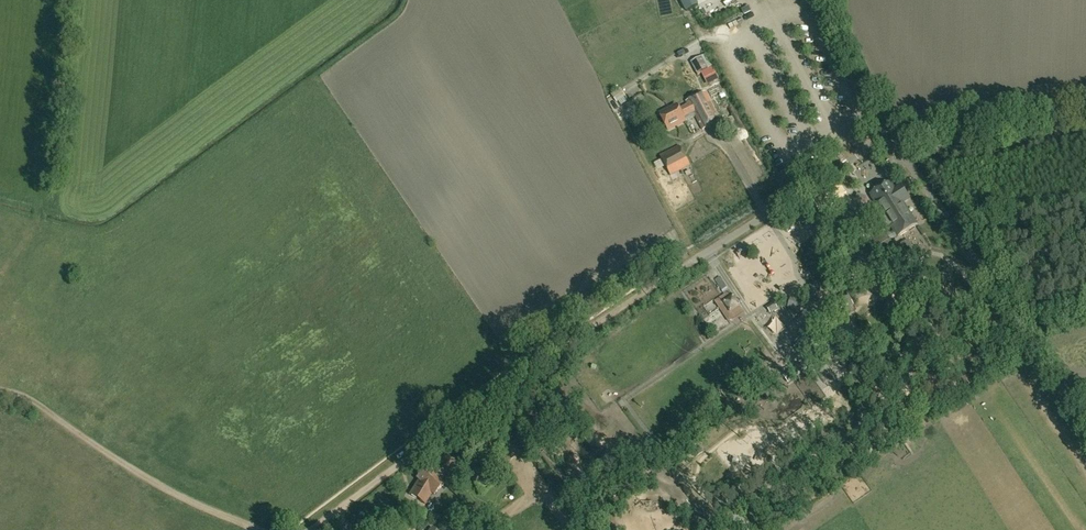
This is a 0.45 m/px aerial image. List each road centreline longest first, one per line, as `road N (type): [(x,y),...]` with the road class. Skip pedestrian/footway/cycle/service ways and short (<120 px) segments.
road 1 (track): [(691,263),(545,357),(312,529)]
road 2 (track): [(261,529),(166,488),(34,402),(0,389)]
road 3 (unclassified): [(1085,423),(920,176)]
road 4 (unclassified): [(899,144),(864,149),(691,263)]
road 5 (unclassified): [(899,144),(970,145),(1085,127)]

